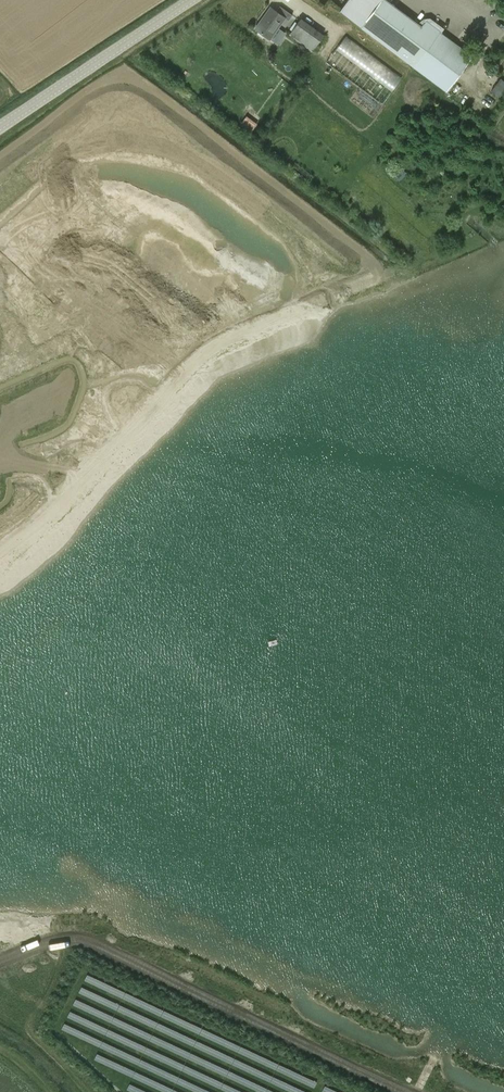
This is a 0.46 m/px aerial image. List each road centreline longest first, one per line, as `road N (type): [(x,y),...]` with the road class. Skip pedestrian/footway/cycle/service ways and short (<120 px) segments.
road 1 (track): [(405,1091),(98,946),(63,941),(0,963)]
road 2 (unclassified): [(192,0),(0,127)]

